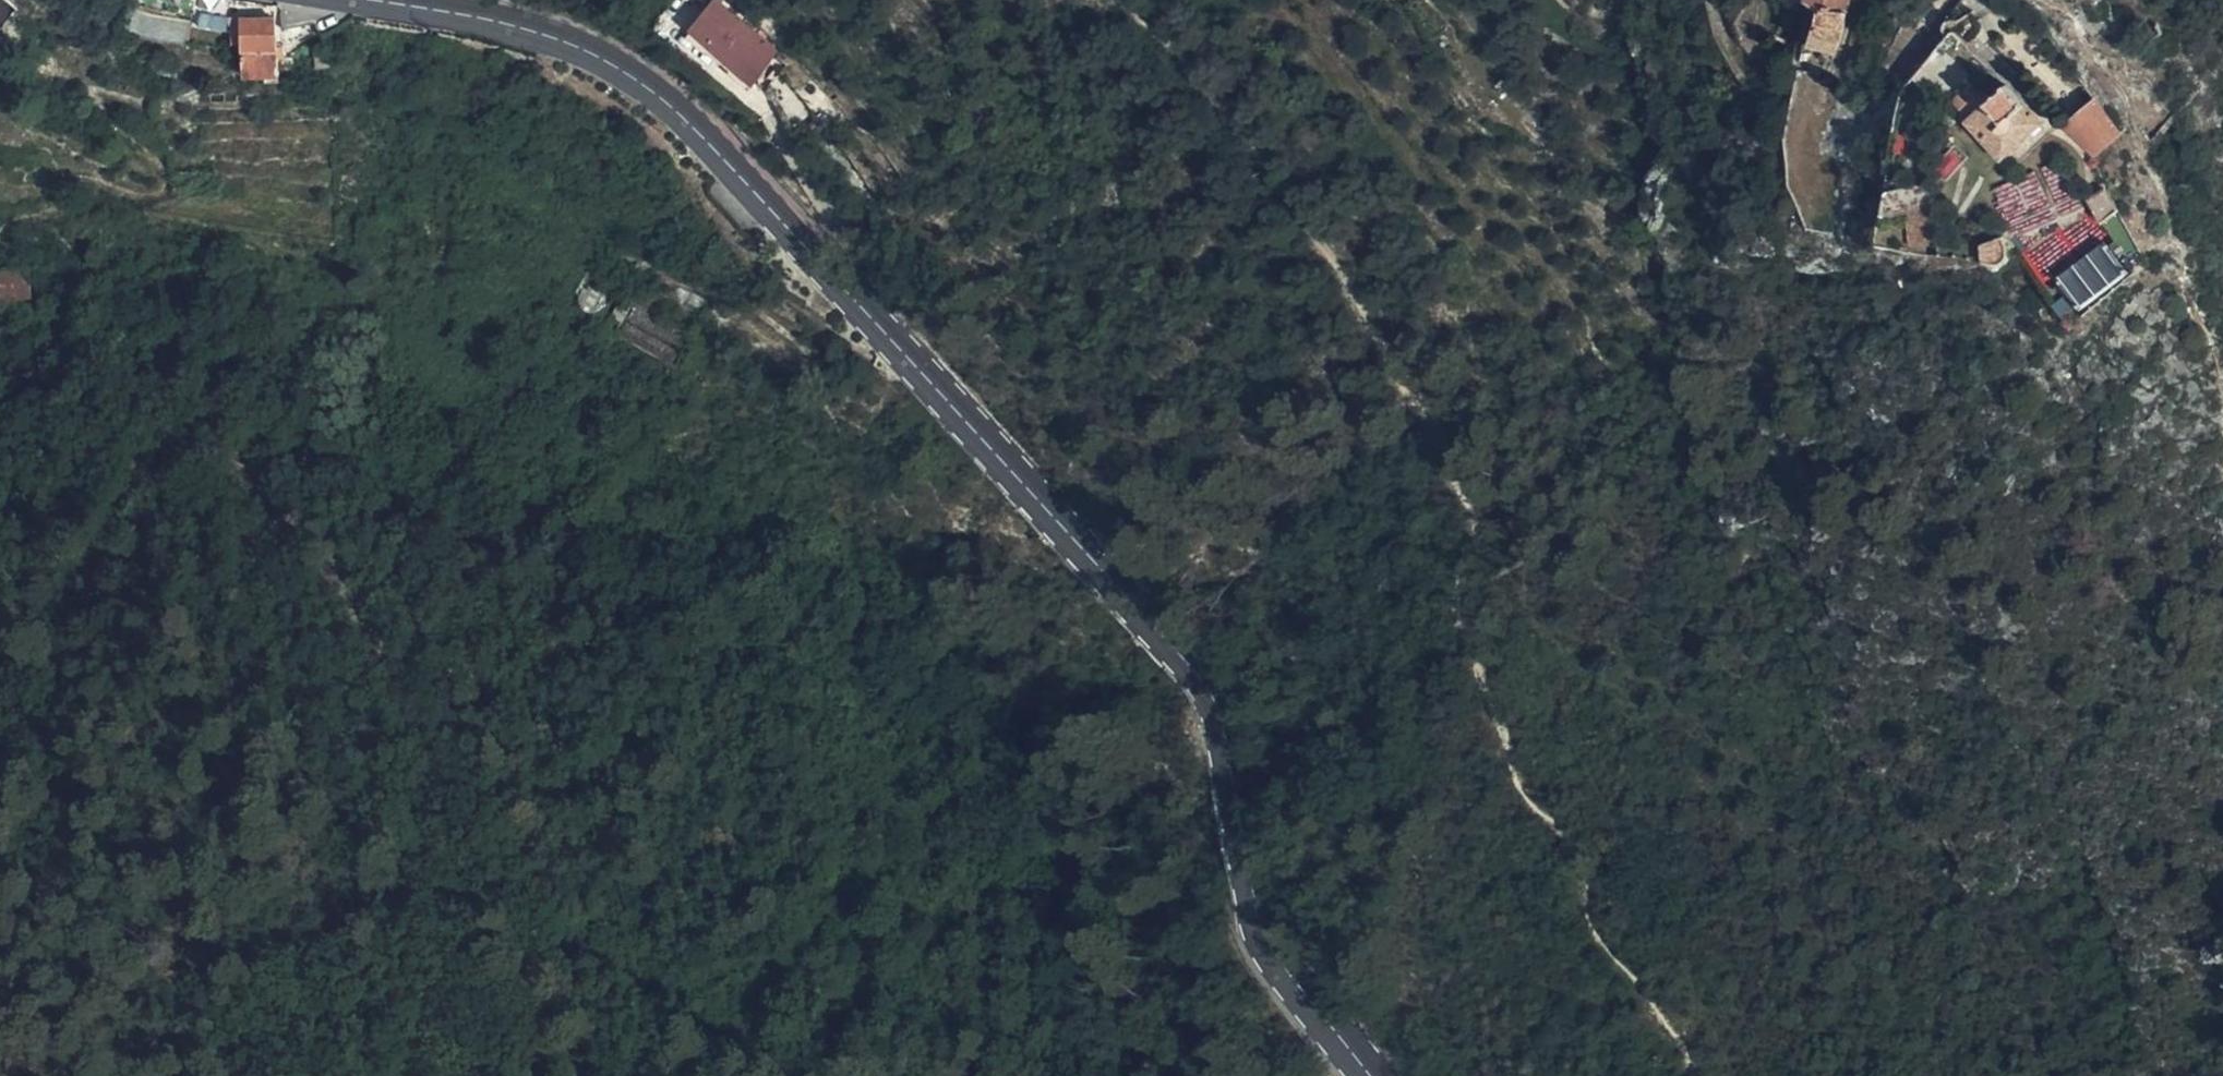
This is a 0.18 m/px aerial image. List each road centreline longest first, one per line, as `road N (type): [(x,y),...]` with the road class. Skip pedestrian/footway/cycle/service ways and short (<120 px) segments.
road 1 (tertiary): [(1363,1075),(1252,920),(1222,714),(1204,676),(675,108),(558,35),(389,0)]

